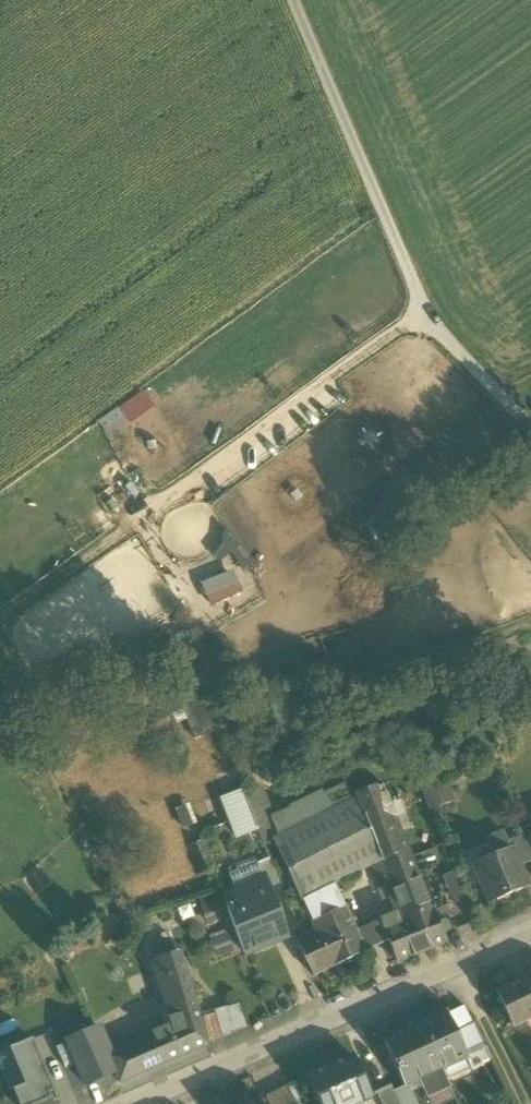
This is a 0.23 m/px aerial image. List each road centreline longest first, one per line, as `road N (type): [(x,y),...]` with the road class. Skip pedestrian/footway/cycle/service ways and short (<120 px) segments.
road 1 (track): [(0,622),(423,316)]
road 2 (track): [(290,0),(423,316),(530,425)]
road 3 (residential): [(122,1103),(530,930)]
road 4 (track): [(453,961),(525,1103)]

